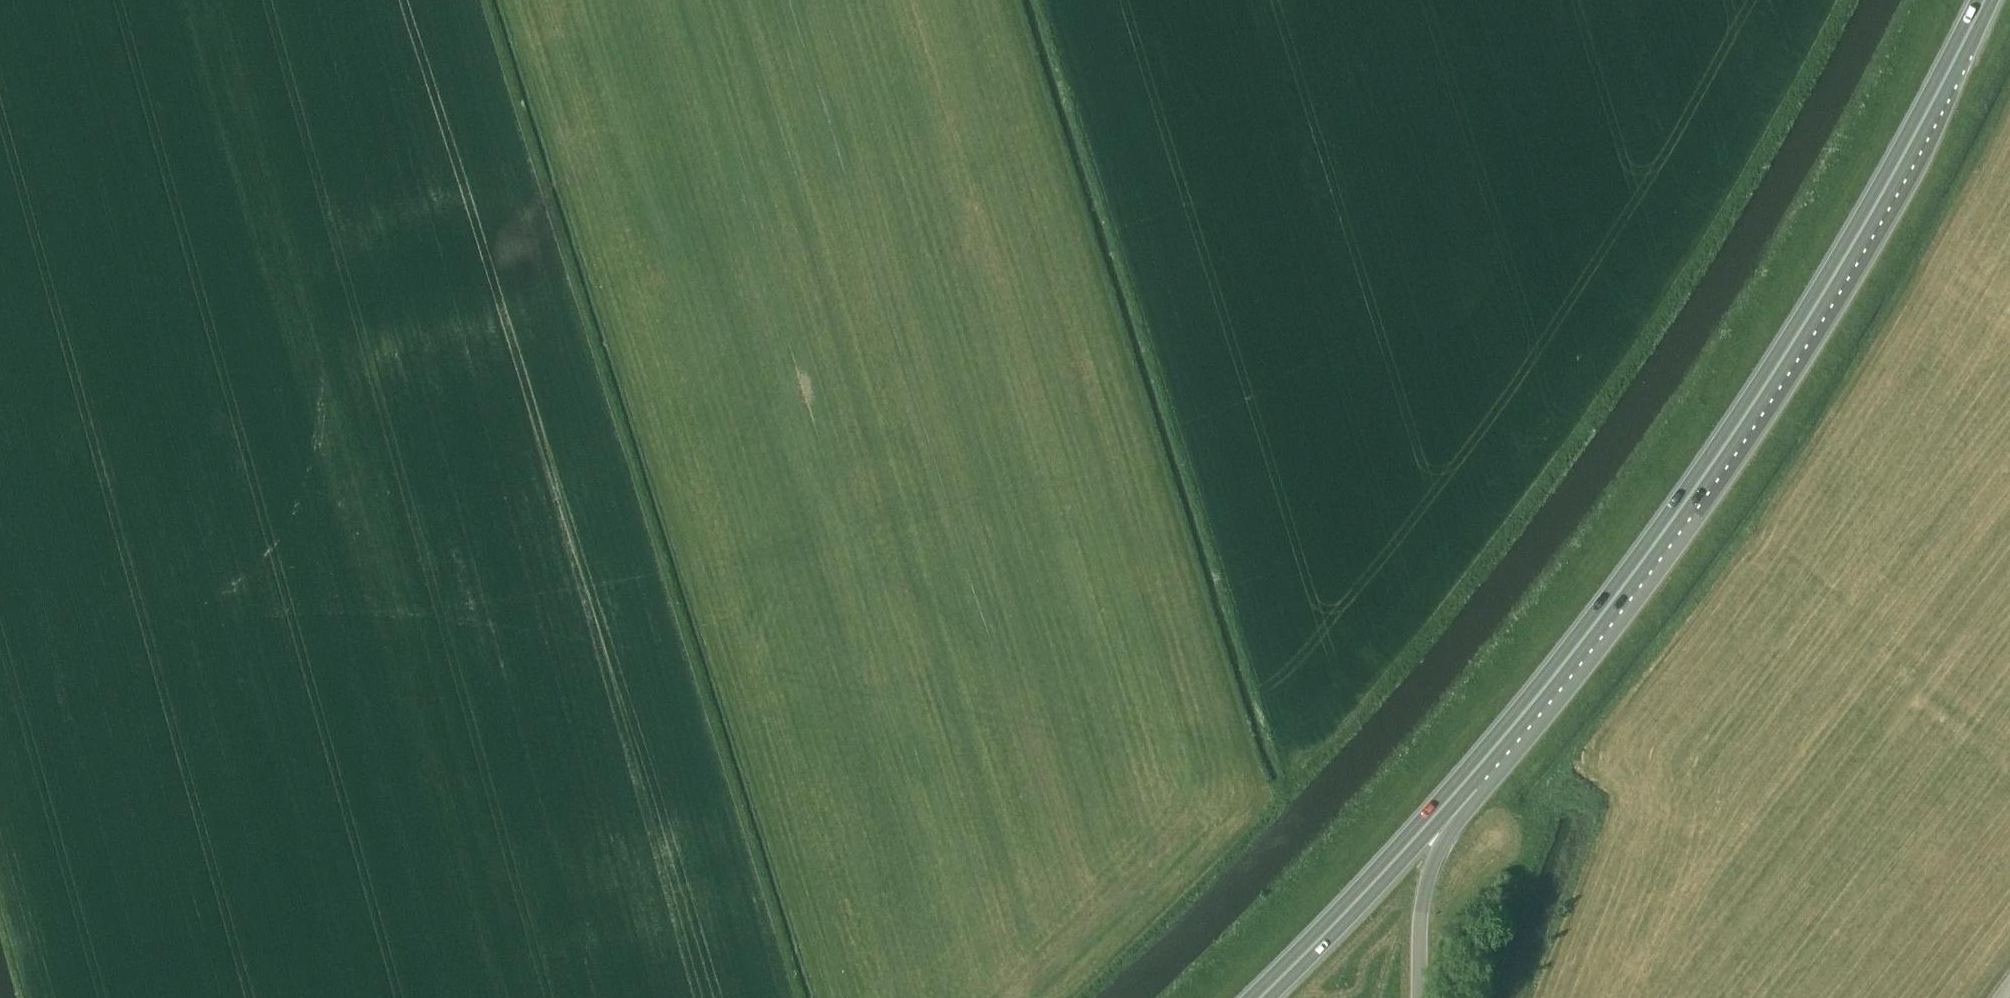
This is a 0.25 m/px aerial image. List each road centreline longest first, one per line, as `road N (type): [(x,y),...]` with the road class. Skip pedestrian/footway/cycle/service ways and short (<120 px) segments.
road 1 (trunk): [(1442,809),(1612,615),(1740,440),(1830,295),(1983,0)]
road 2 (trunk): [(1257,997),(1442,809)]
road 3 (trunk): [(1418,997),(1420,926),(1442,809)]

